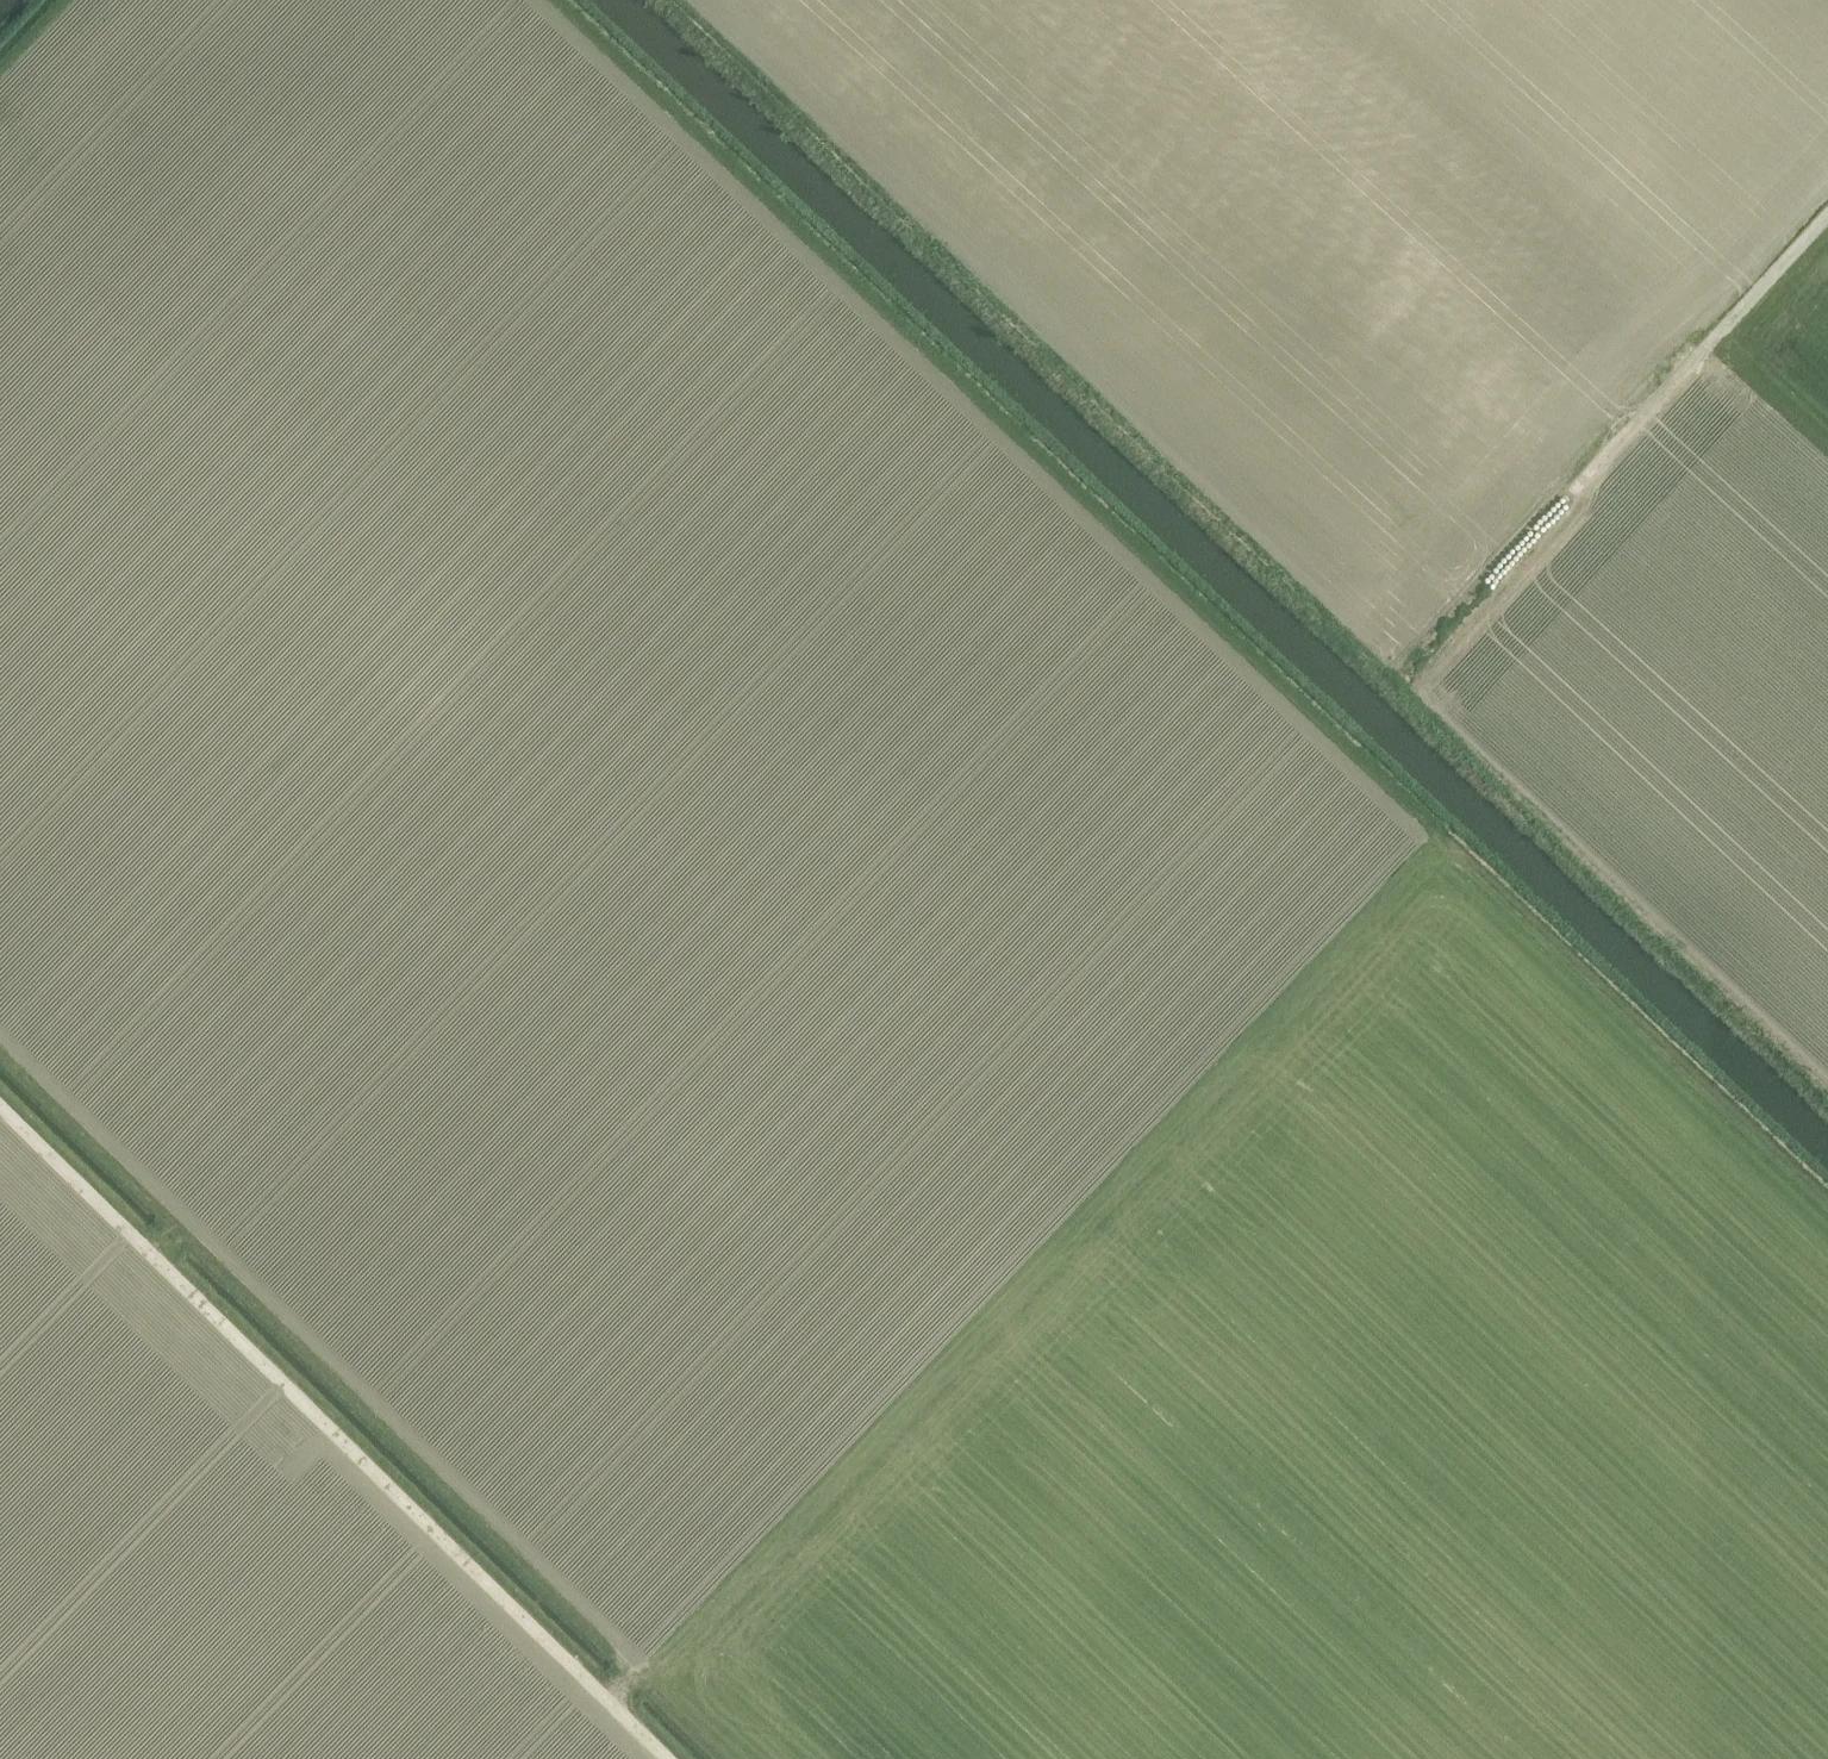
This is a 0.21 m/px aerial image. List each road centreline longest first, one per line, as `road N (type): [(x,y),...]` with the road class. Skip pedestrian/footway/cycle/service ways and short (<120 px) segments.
road 1 (track): [(668,1758),(0,1107)]
road 2 (track): [(1591,482),(1827,224)]

